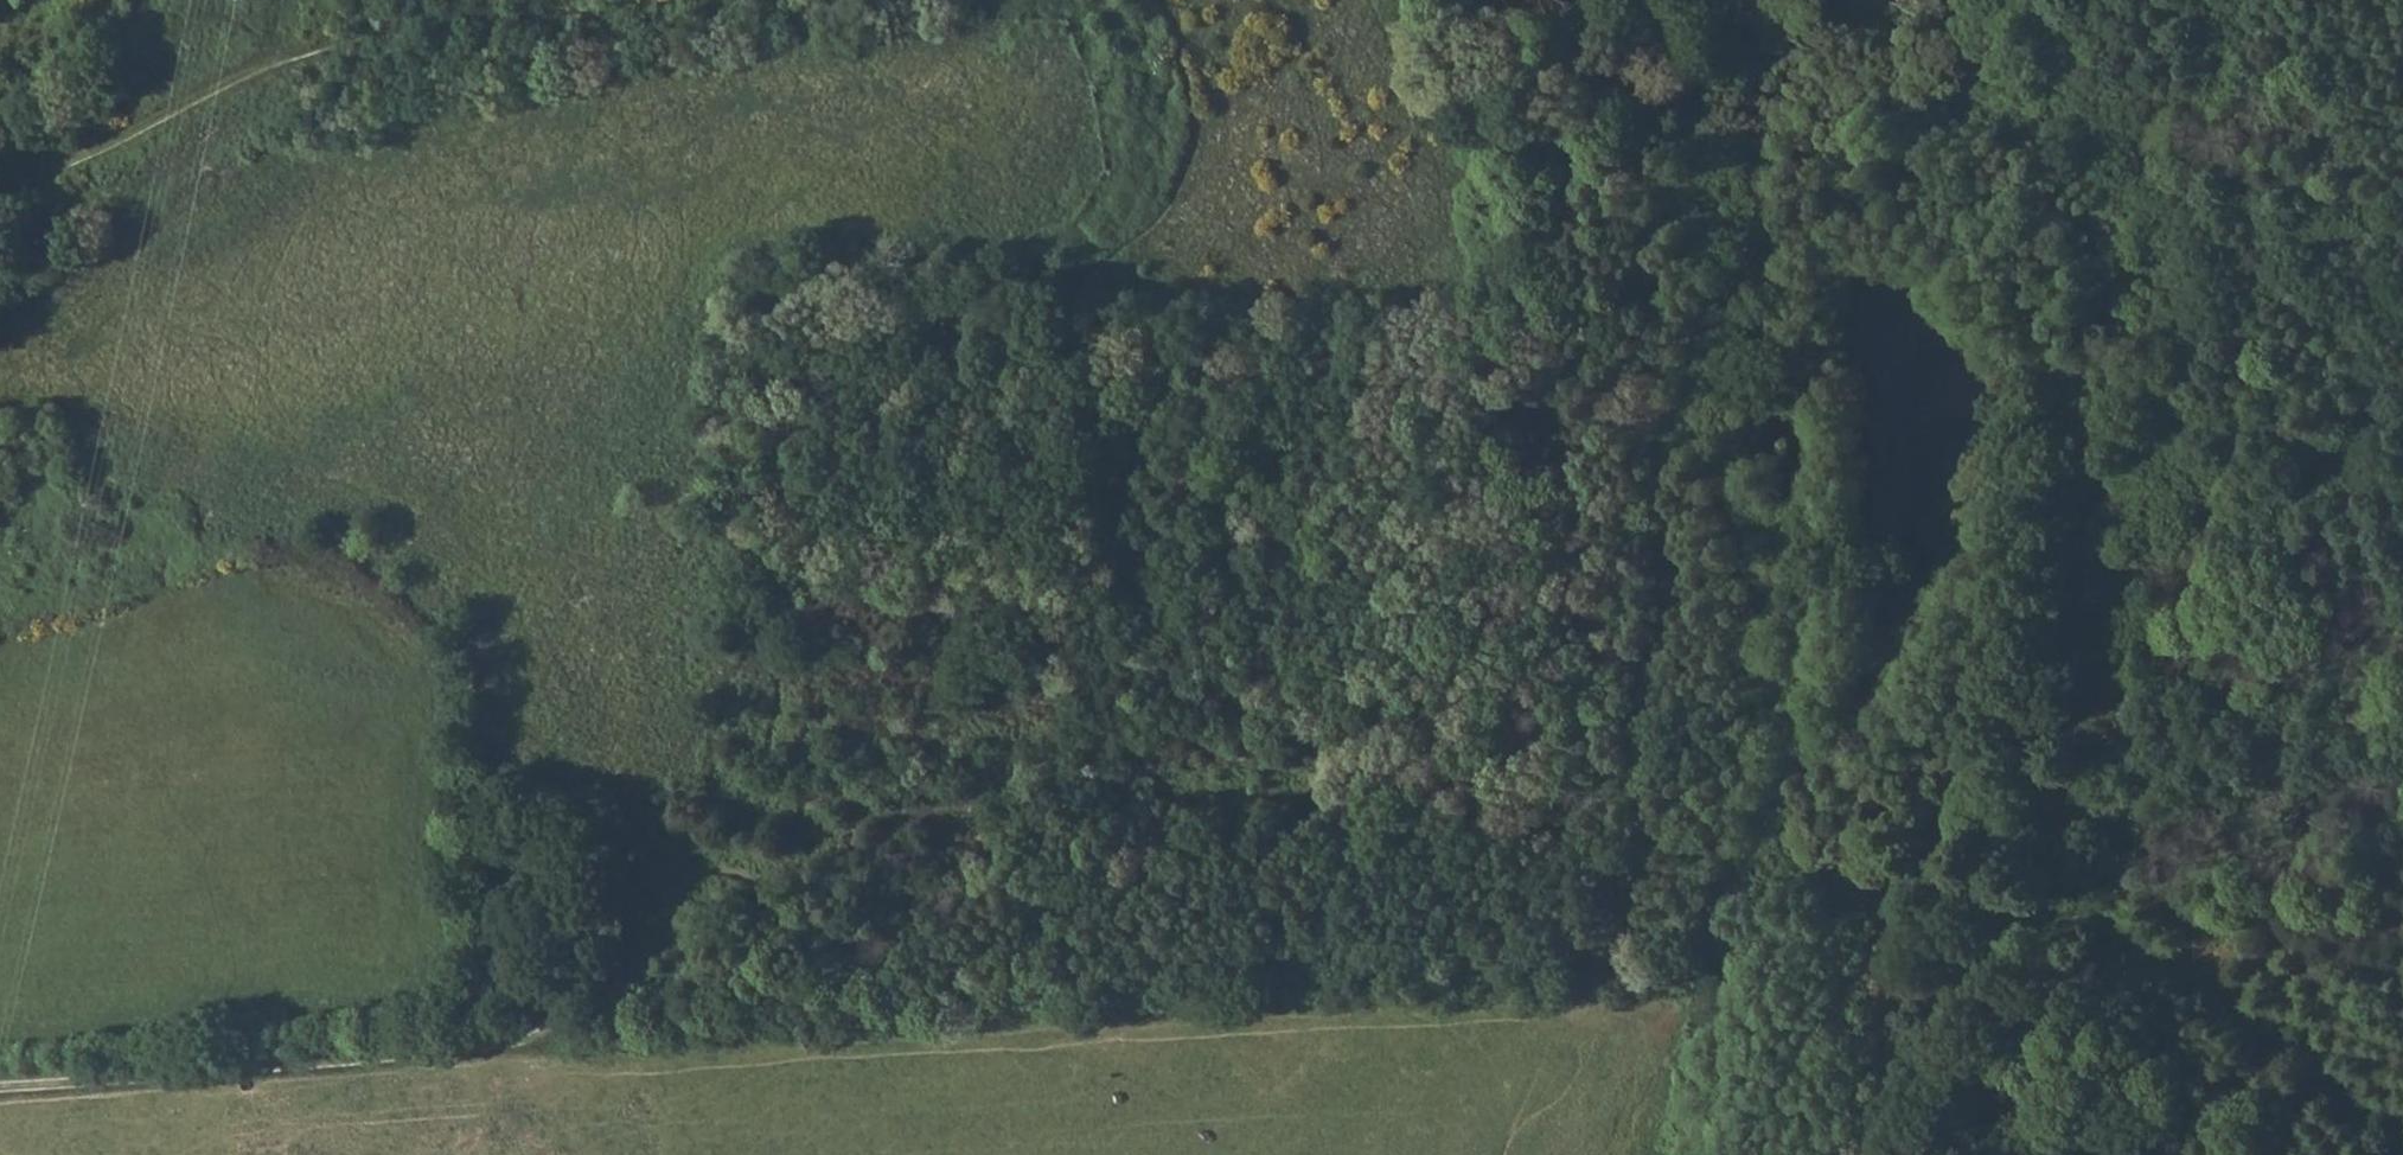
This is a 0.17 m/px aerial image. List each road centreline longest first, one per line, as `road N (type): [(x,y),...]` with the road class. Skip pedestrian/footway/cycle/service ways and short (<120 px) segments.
road 1 (track): [(0,1085),(502,1046),(560,1020)]
road 2 (track): [(0,401),(103,370),(237,394)]

